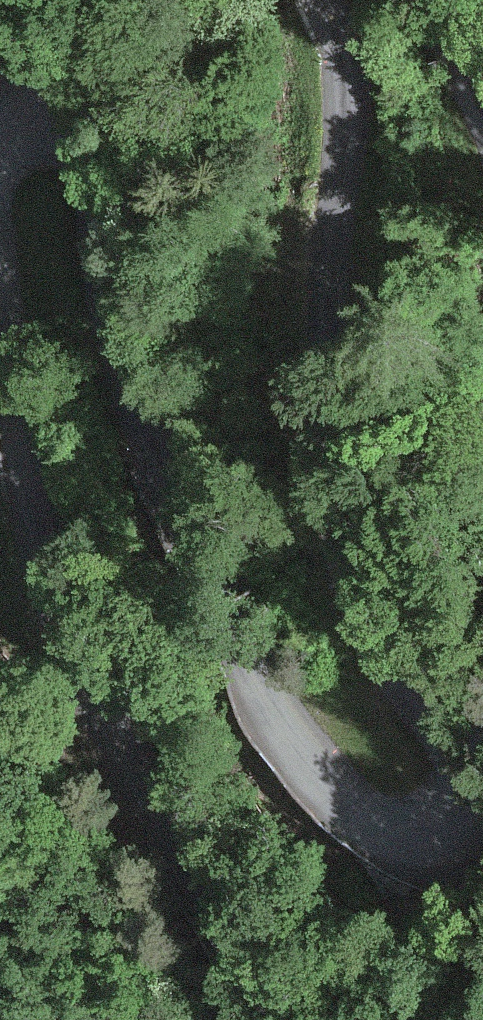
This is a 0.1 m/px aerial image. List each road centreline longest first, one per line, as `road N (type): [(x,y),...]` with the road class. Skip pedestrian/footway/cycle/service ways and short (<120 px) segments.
road 1 (tertiary): [(322,0),(347,50),(351,89),(329,271),(343,506),(361,604),(375,634),(408,687),(463,749),(467,797),(444,826),(426,833),(371,826),(344,809),(297,753),(242,651),(132,399),(110,318),(86,162),(50,135),(21,137),(0,153)]
road 2 (tertiary): [(0,273),(37,486),(70,618),(158,804),(278,1019)]
road 3 (tertiary): [(482,122),(429,0)]

